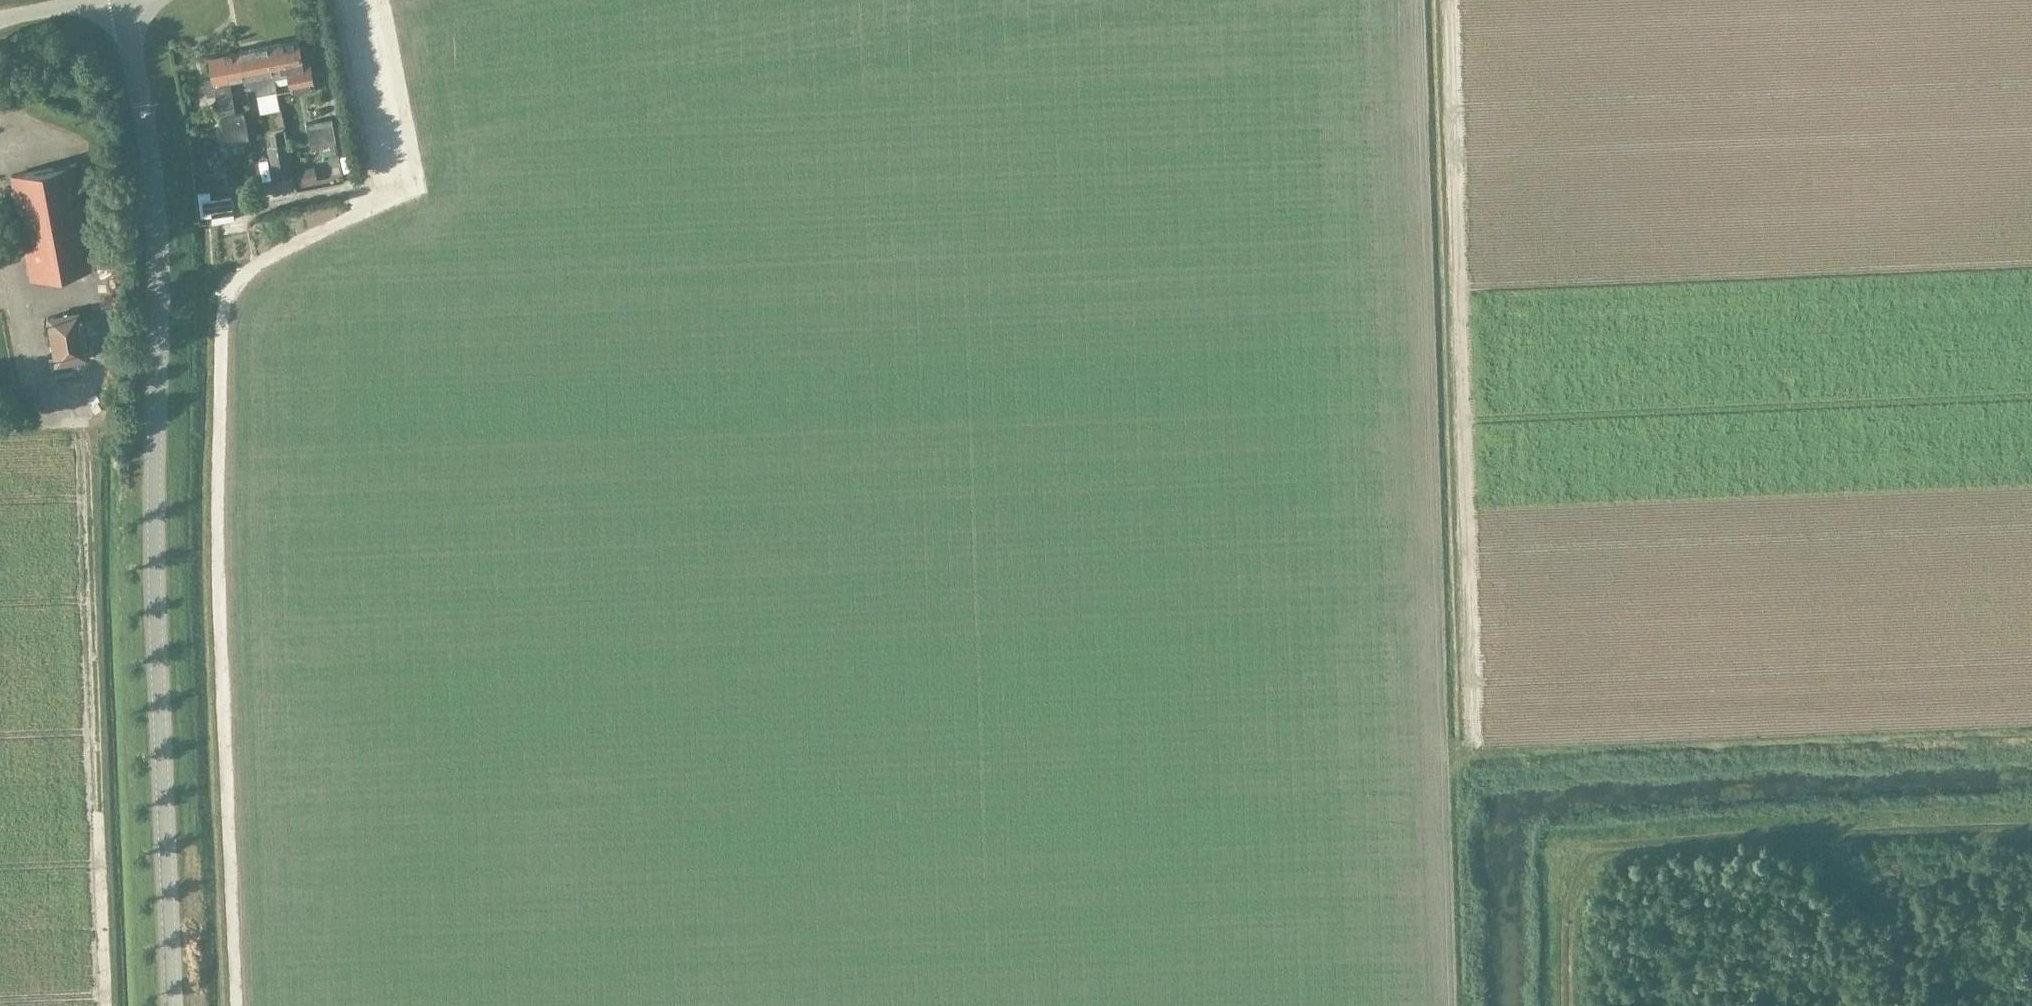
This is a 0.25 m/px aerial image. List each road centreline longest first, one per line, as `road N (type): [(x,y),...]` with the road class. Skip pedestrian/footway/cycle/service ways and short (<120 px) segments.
road 1 (unclassified): [(173,1005),(155,465),(159,247),(121,0)]
road 2 (track): [(2031,829),(1593,846),(1571,864),(1570,1005)]

